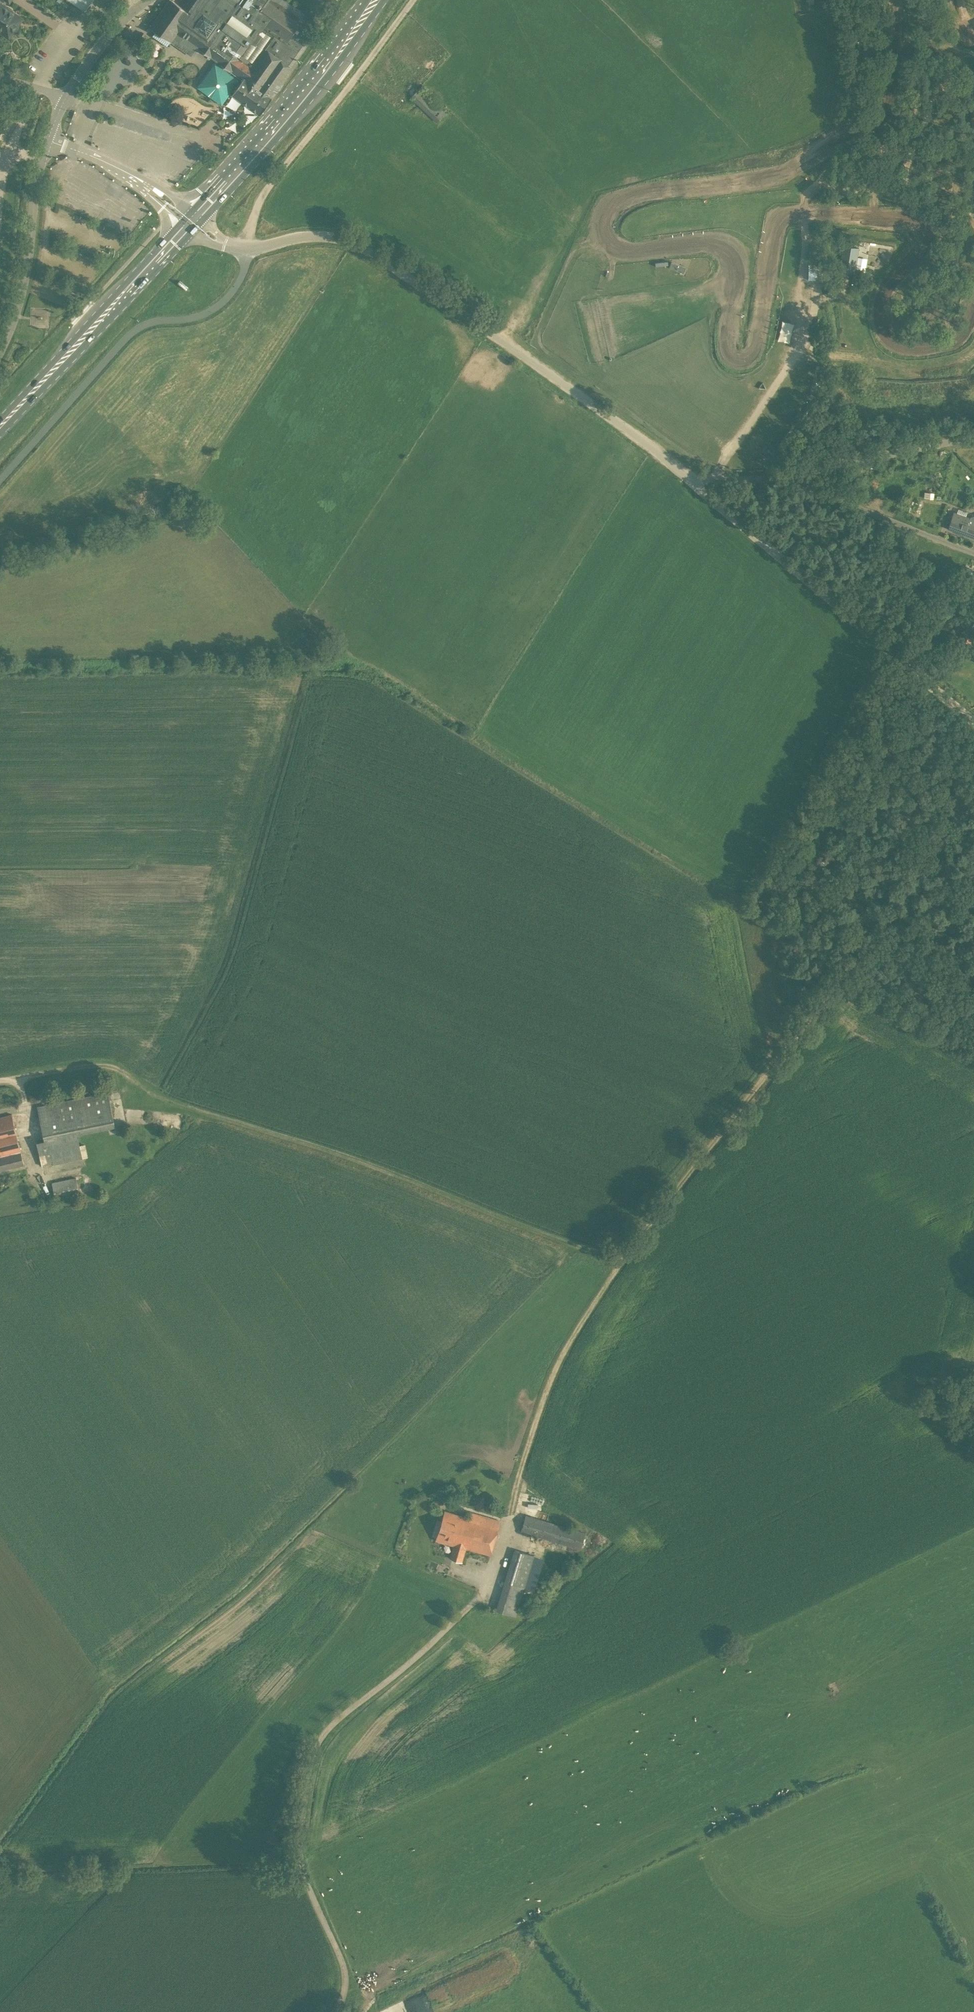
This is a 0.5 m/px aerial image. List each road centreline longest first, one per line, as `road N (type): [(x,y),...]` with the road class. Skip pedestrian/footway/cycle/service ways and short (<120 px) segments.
road 1 (track): [(973,809),(673,1190),(567,1343),(531,1432),(484,1592),(320,1741),(304,1808),(304,1869),(347,1976),(335,2011)]
road 2 (track): [(0,1080),(100,1065),(169,1099),(625,1260)]
road 3 (unclassified): [(689,481),(361,245),(323,235),(250,248)]
road 4 (unclassified): [(973,720),(689,481)]
road 5 (unclassified): [(0,481),(134,332),(200,316),(227,298),(250,248)]
road 6 (track): [(250,248),(272,180),(412,0)]
road 7 (track): [(816,216),(817,305),(808,336),(715,480)]
road 8 (primary): [(197,215),(375,0)]
road 9 (primary): [(0,427),(189,224)]
road 10 (unclassified): [(0,347),(26,276),(47,141)]
road 11 (unclassified): [(973,552),(785,477)]
road 12 (unclassified): [(785,477),(973,438)]
road 13 (unclassified): [(65,99),(105,37),(148,0)]

